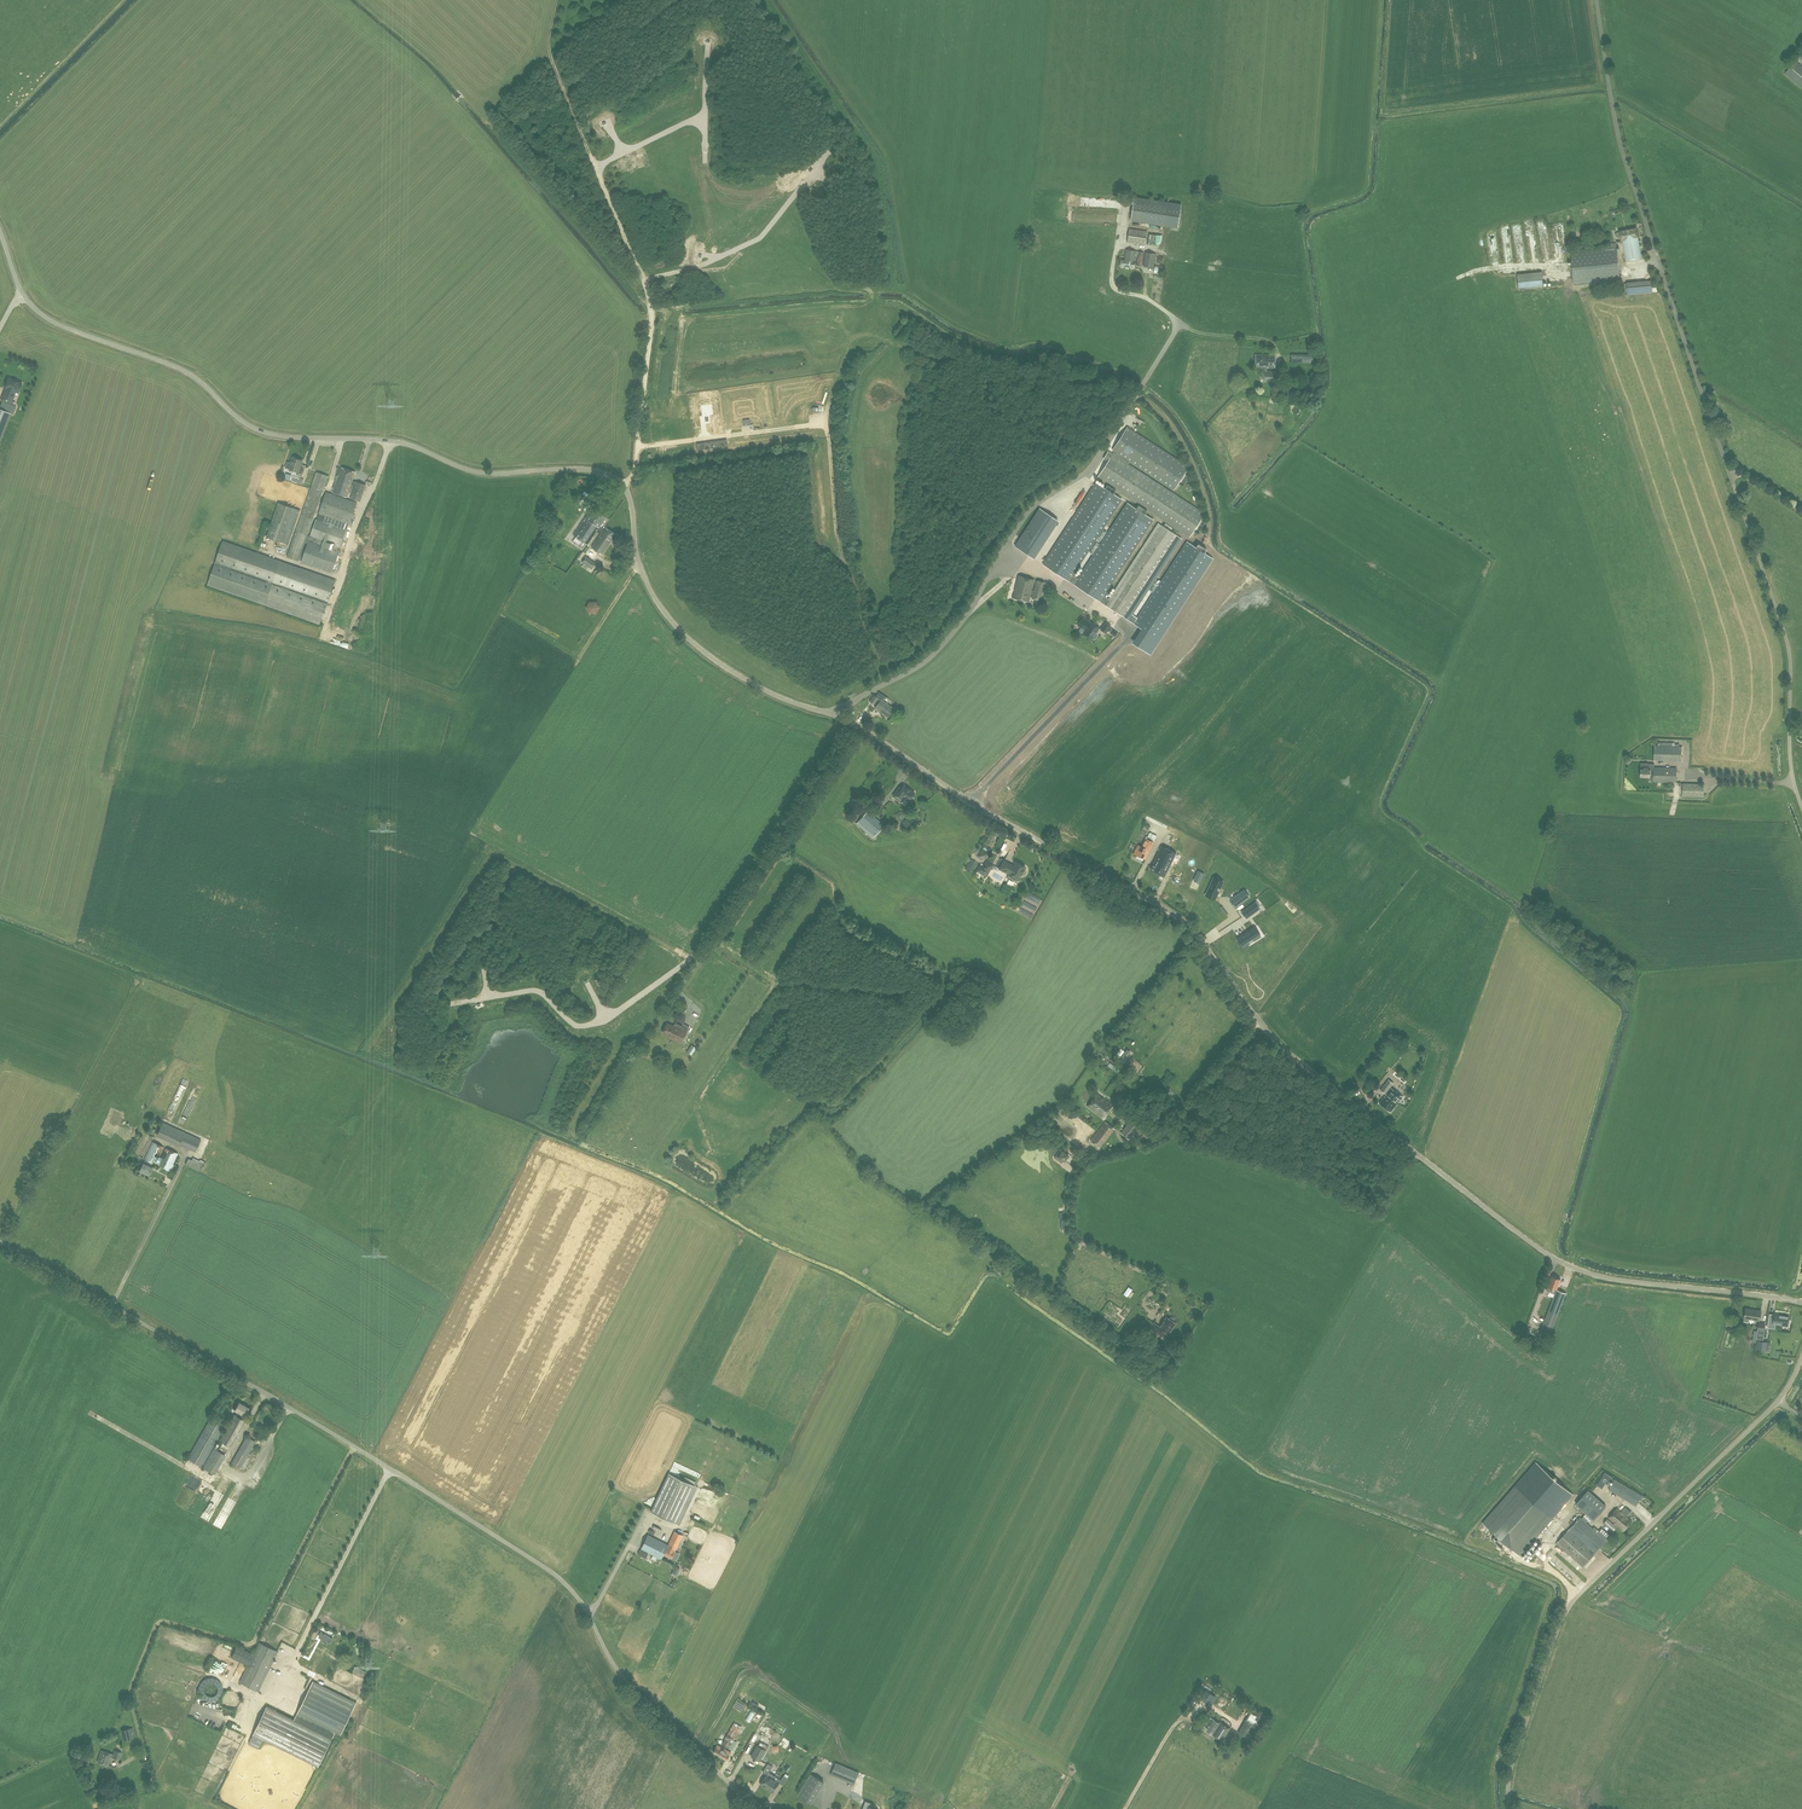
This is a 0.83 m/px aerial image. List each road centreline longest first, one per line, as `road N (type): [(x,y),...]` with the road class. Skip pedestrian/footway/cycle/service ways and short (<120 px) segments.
road 1 (unclassified): [(1801,1302),(1598,1276),(1550,1256),(1279,1043),(1186,918),(963,798),(855,722)]
road 2 (unclassified): [(836,715),(749,681),(669,619),(640,566),(632,499),(613,476),(572,468),(479,473),(403,443),(269,435),(235,417),(186,371),(36,310),(0,233)]
road 3 (unclassified): [(765,1808),(633,1690),(556,1577),(0,1239)]
road 4 (unclassified): [(1510,1808),(1513,1761),(1570,1605),(1770,1410),(1801,1359)]
road 5 (unclassified): [(836,715),(941,645),(1031,509),(1091,469),(1180,324)]
road 6 (unclassified): [(1727,466),(1613,102),(1598,0)]
road 7 (unclassified): [(1801,808),(1788,752),(1787,639),(1727,466)]
road 8 (track): [(652,306),(551,61),(557,0)]
road 9 (unclassified): [(678,984),(855,722)]
road 10 (track): [(637,447),(652,306)]

